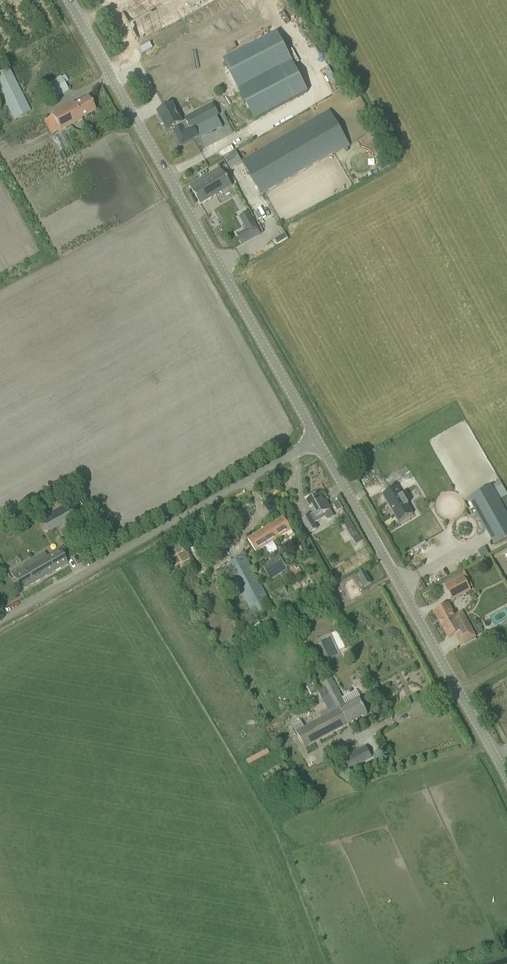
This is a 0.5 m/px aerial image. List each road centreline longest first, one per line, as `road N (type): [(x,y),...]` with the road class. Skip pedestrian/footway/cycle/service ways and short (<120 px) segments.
road 1 (unclassified): [(316,442),(68,0)]
road 2 (unclassified): [(506,784),(316,442)]
road 3 (unclassified): [(0,621),(316,442)]

